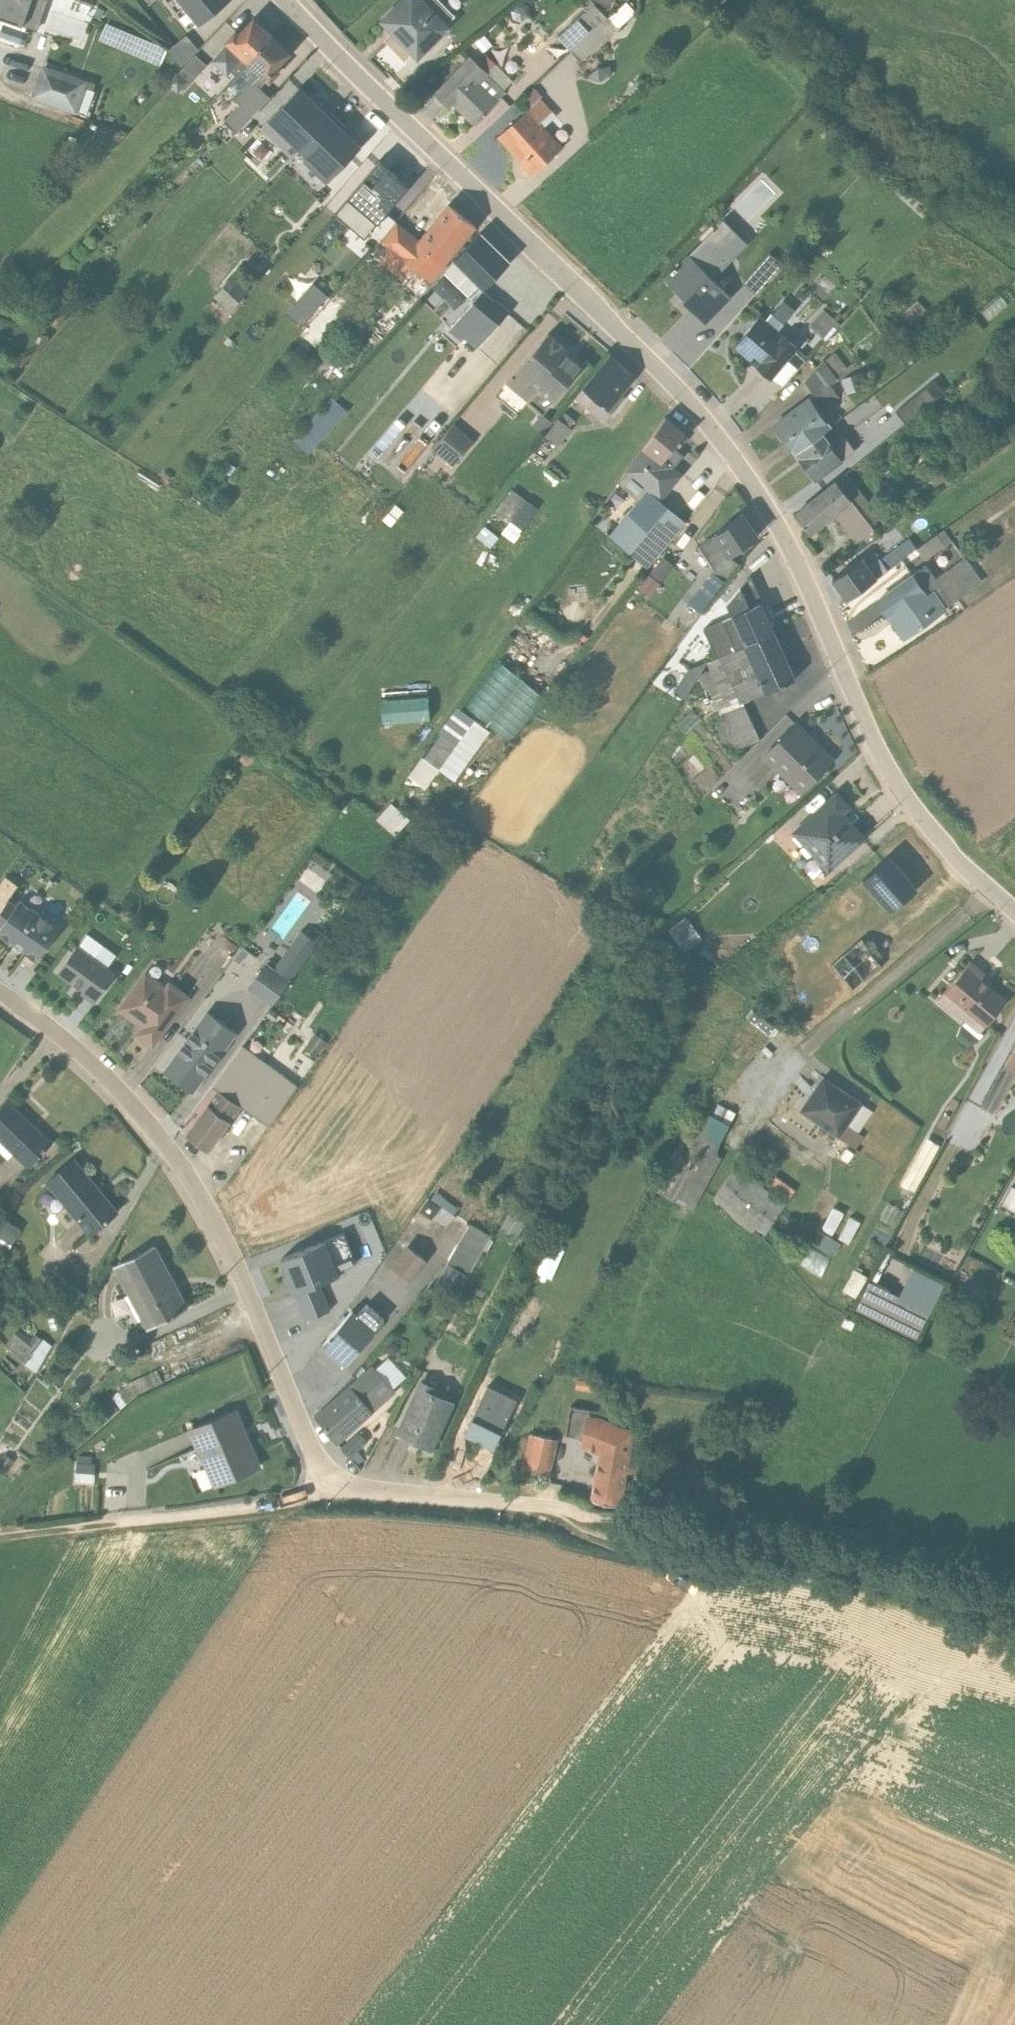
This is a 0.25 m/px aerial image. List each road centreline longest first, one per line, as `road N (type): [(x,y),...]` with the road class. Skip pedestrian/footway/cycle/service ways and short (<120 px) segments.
road 1 (unclassified): [(286,0),(624,336),(738,464),(811,589),(890,771),(937,836),(1014,908)]
road 2 (unclassified): [(334,1485),(248,1288),(181,1161),(90,1059),(0,990)]
road 3 (unclassified): [(592,1511),(334,1485)]
road 4 (track): [(520,1505),(697,1568),(695,1602)]
road 5 (unclassified): [(334,1485),(290,1504),(120,1525)]
road 6 (track): [(120,1525),(0,1540)]

